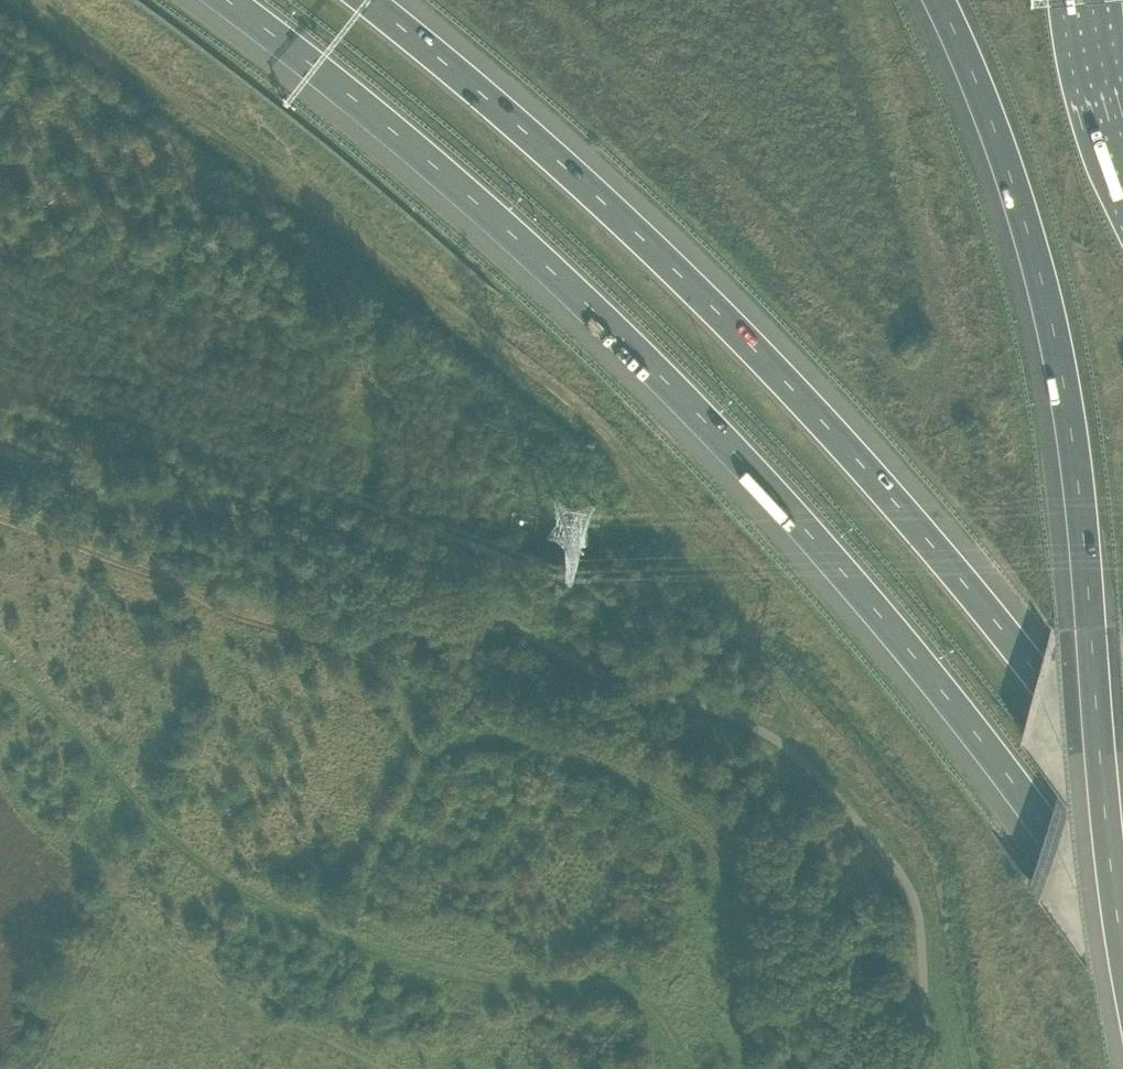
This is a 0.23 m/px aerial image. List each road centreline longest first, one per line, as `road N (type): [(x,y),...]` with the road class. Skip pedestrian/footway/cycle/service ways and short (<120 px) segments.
road 1 (motorway): [(223,0),(480,209),(730,448),(882,619),(1044,826),(1122,944)]
road 2 (track): [(26,0),(250,144),(609,443),(688,537),(806,726),(897,843),(921,884),(918,915)]
road 3 (motorway): [(1122,790),(1037,670),(797,397),(538,148),(366,0)]
road 4 (track): [(0,520),(399,678),(414,744),(435,752),(506,737),(600,763),(701,818),(725,858),(750,1068)]
road 5 (motorway): [(939,0),(995,133),(1056,347),(1079,493),(1122,966)]
road 6 (track): [(690,1068),(655,1018),(611,989),(478,977),(350,944),(230,883),(129,796),(40,702)]
road 7 (motorway): [(1122,143),(1092,0)]

